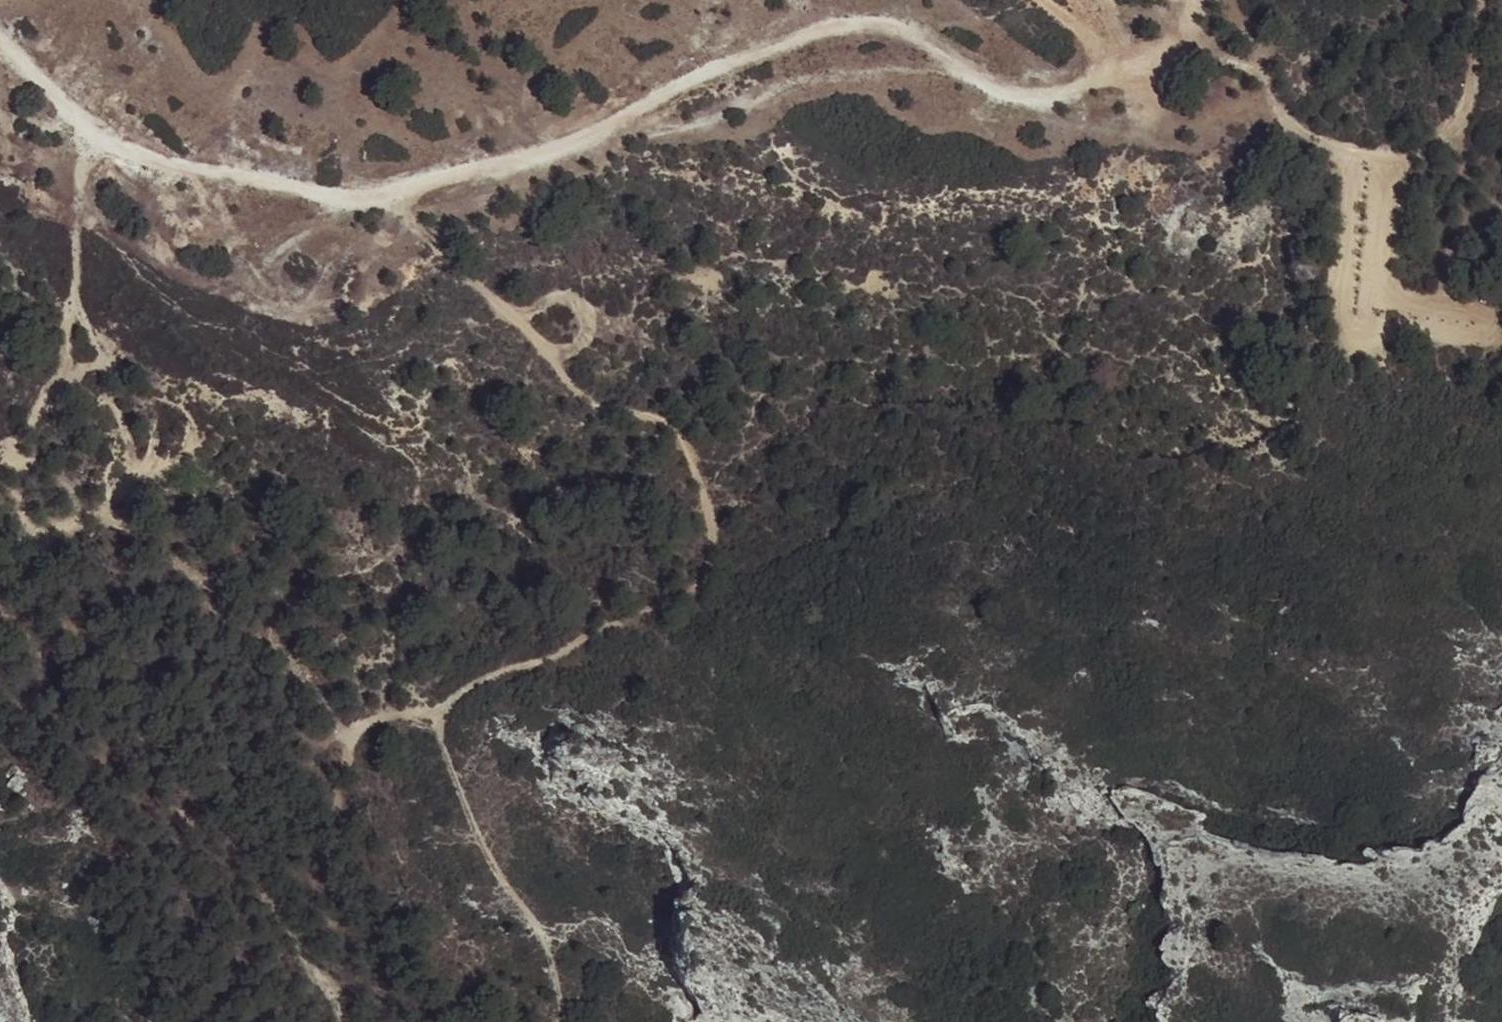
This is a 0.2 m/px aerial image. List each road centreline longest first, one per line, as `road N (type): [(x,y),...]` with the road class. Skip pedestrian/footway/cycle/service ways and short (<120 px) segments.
road 1 (track): [(0,30),(69,108),(129,152),(336,197),(410,193),(536,162),(765,51),(838,30),(914,27),(951,41),(1015,89),(1051,92),(1159,52),(1184,0)]
road 2 (track): [(1182,17),(1222,38),(1308,121),(1347,142),(1393,148),(1456,114),(1484,0)]

